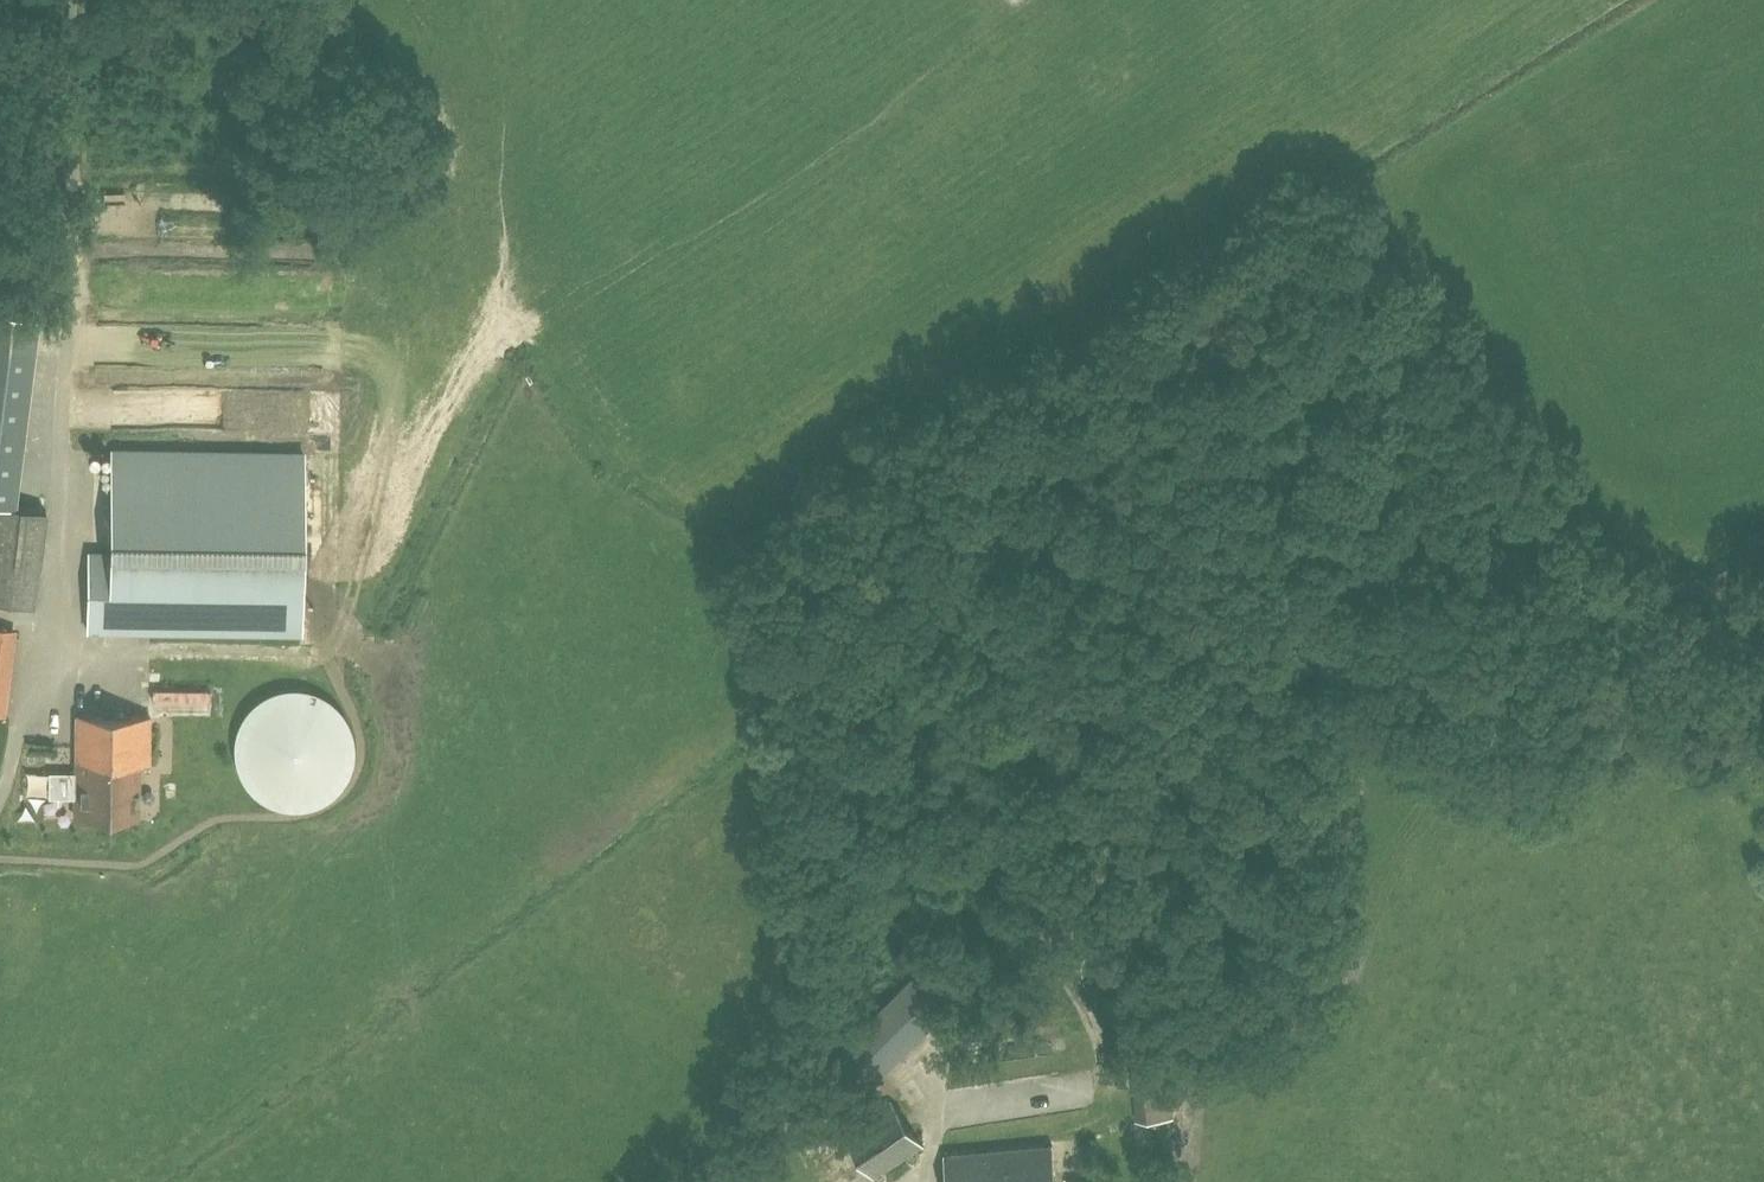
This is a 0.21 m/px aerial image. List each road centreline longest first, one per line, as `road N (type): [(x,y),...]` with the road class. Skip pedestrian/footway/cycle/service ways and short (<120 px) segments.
road 1 (residential): [(1763,558),(1279,734),(952,1017),(929,1068),(938,1139)]

